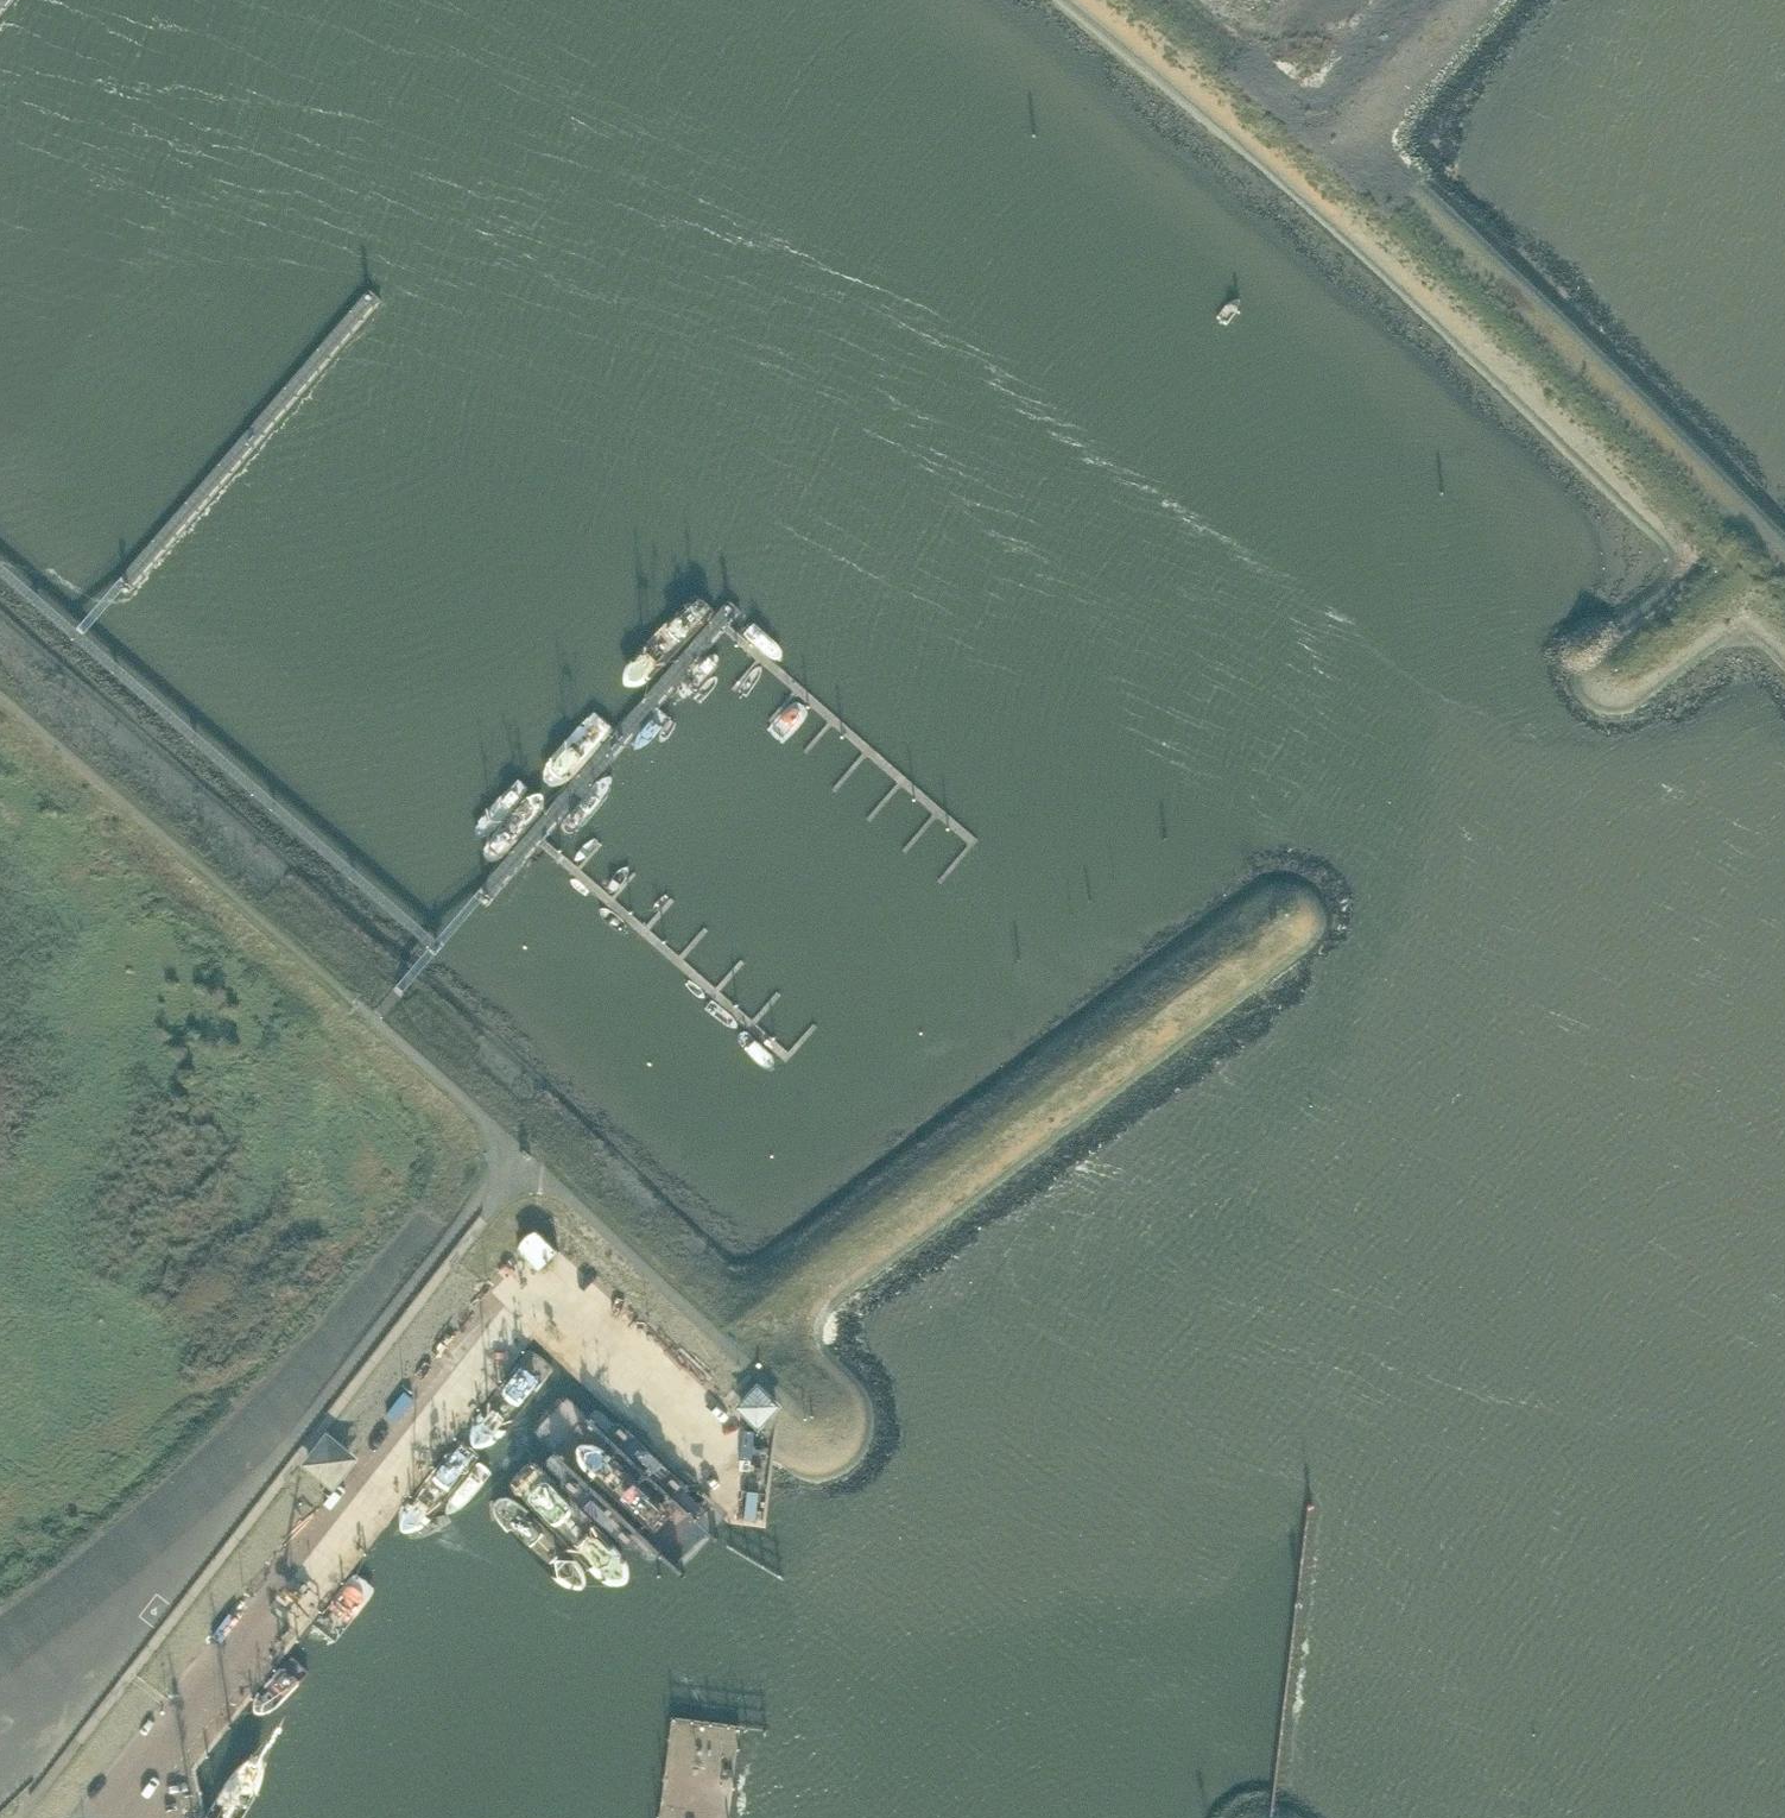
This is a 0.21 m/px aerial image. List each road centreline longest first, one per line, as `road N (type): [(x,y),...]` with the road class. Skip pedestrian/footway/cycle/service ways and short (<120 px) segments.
road 1 (unclassified): [(148,1776),(532,1286),(740,1478)]

